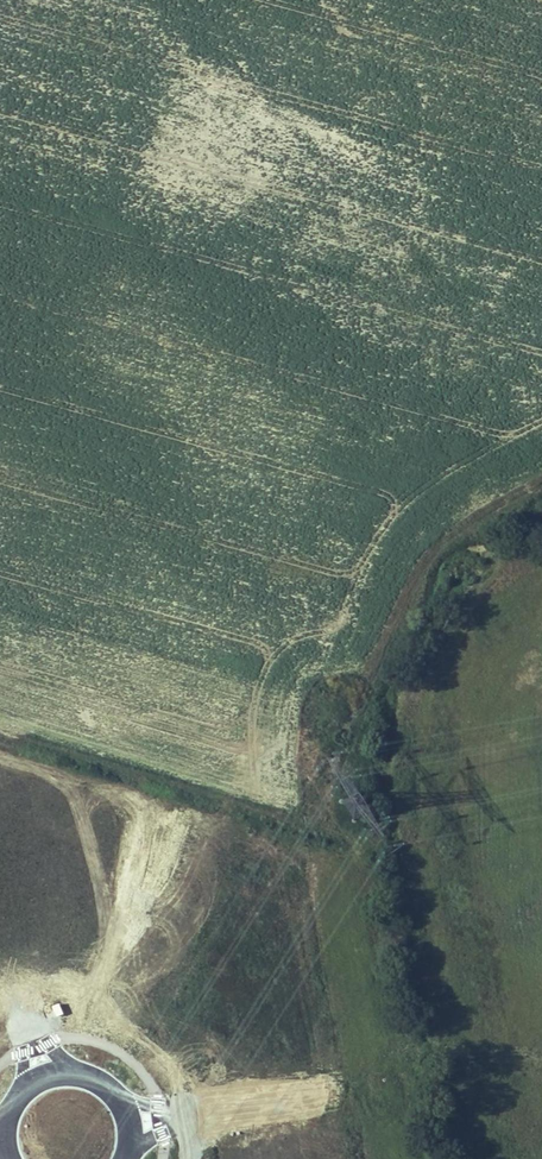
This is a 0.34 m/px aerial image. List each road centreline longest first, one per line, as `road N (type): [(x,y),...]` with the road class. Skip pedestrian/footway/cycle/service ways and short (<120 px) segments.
road 1 (unclassified): [(47,877),(248,827),(267,787),(266,752),(179,535),(147,513),(115,509),(0,532)]
road 2 (track): [(312,823),(437,554),(541,490)]
road 3 (track): [(0,731),(312,823)]
road 4 (unclassified): [(195,1117),(415,1057)]
road 5 (unclassified): [(25,1023),(47,877)]
road 6 (unknown): [(415,1057),(541,1015)]

